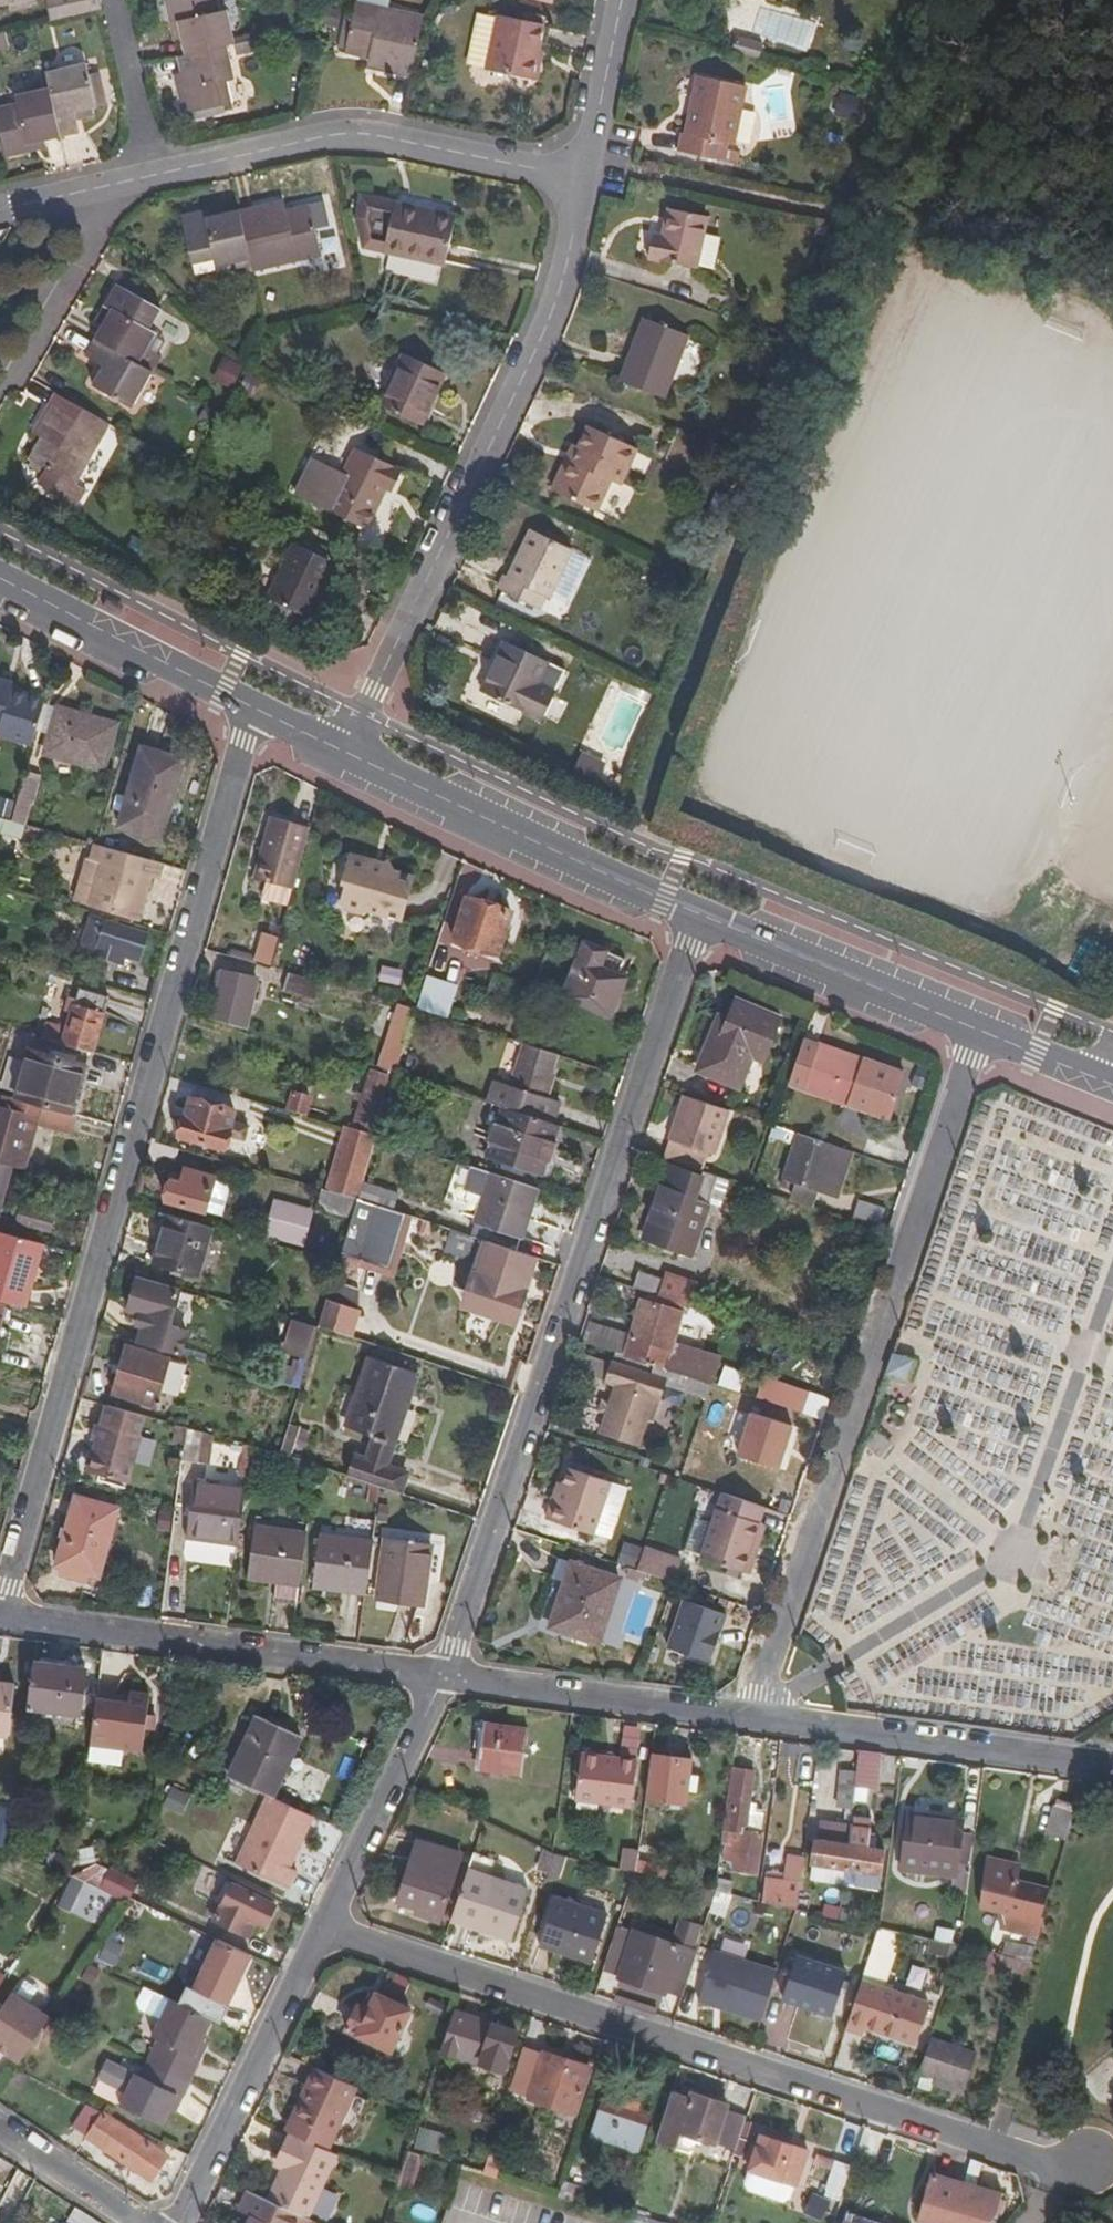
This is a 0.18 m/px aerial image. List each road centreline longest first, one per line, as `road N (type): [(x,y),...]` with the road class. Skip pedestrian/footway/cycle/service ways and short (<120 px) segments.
road 1 (residential): [(1,1616),(252,708)]
road 2 (residential): [(326,1921),(1049,2165),(1025,2222)]
road 3 (residential): [(443,1673),(701,917)]
road 4 (residential): [(979,1029),(750,1713)]
road 5 (residential): [(584,175),(544,323),(341,749)]
road 6 (residential): [(1,1616),(443,1673)]
road 7 (residential): [(584,175),(338,134),(156,173)]
road 8 (tertiary): [(341,749),(701,917)]
road 9 (residential): [(750,1713),(1112,1764)]
road 10 (residential): [(175,2222),(326,1921)]
road 11 (residential): [(443,1673),(750,1713)]
road 12 (tertiary): [(701,917),(979,1029)]
road 13 (tertiary): [(0,578),(252,708)]
road 14 (residential): [(326,1921),(443,1673)]
road 15 (residential): [(91,191),(87,222),(0,372)]
road 16 (residential): [(623,0),(584,175)]
road 17 (residential): [(156,173),(118,0)]
road 18 (residential): [(126,2222),(0,2136)]
road 19 (tertiary): [(979,1029),(1112,1082)]

